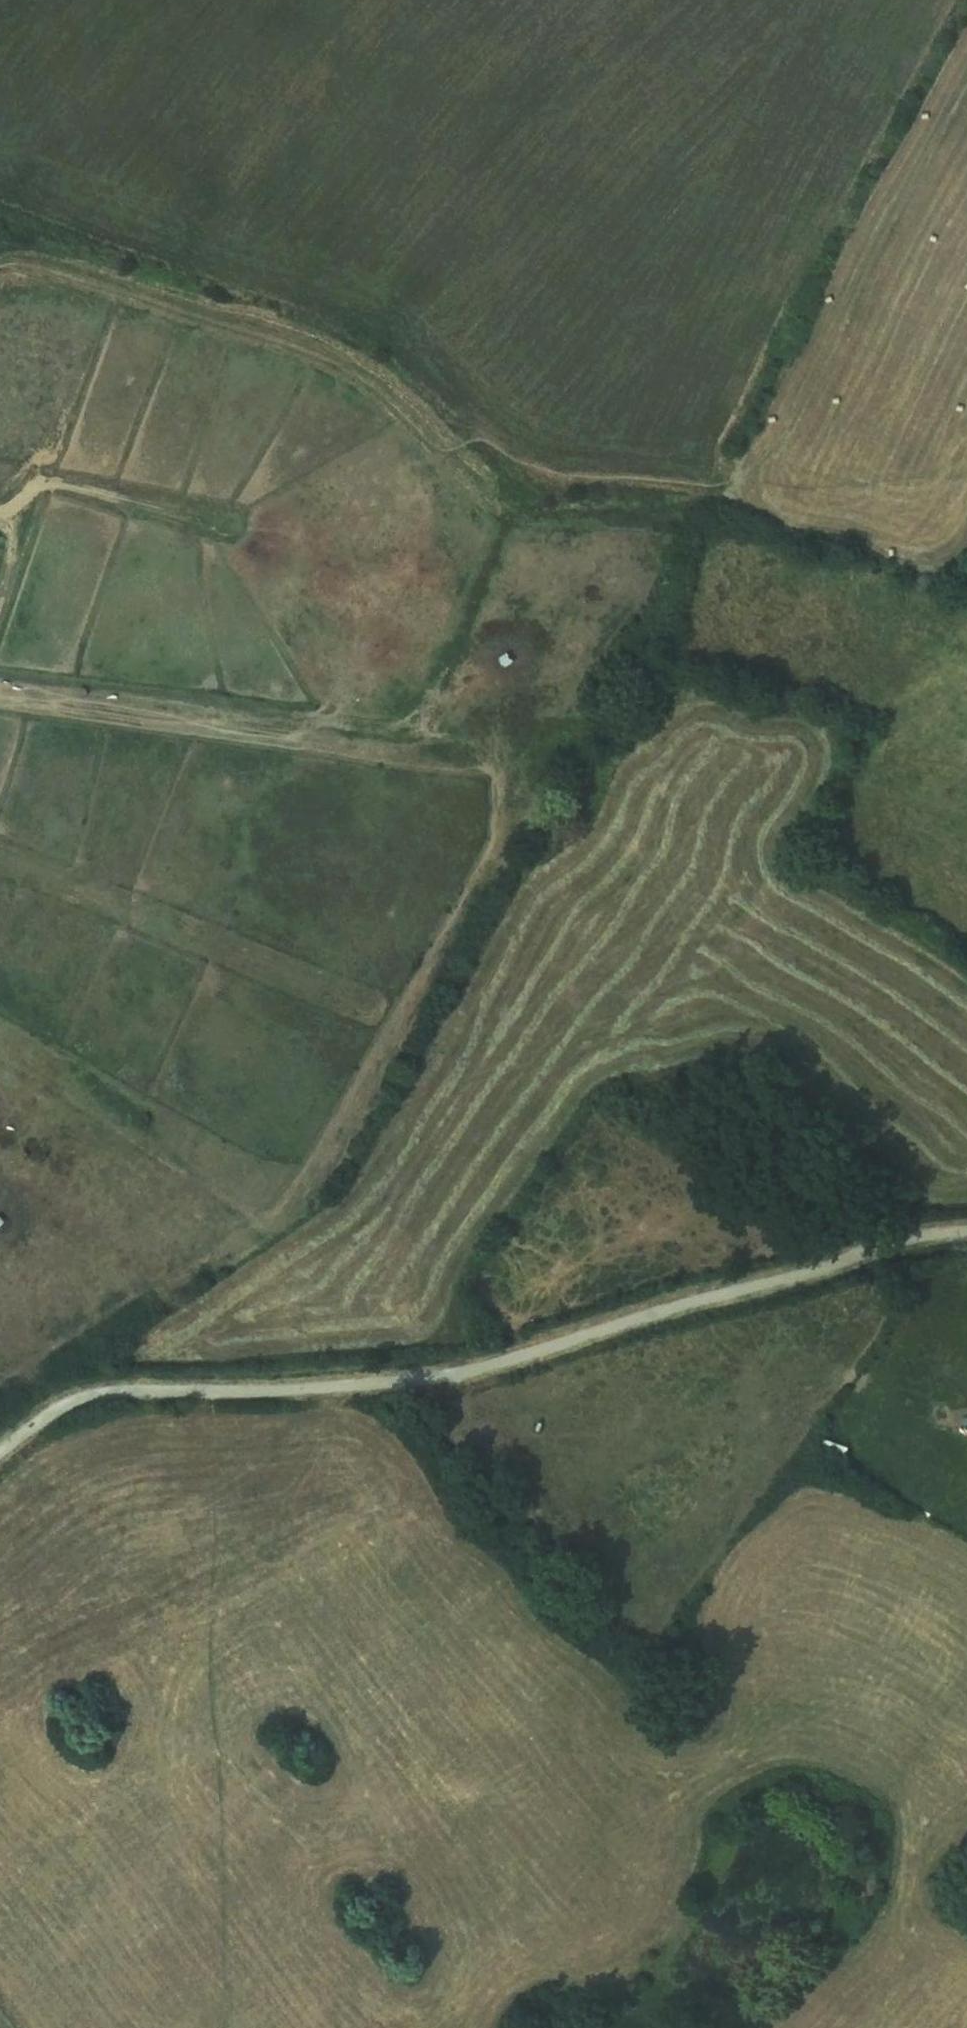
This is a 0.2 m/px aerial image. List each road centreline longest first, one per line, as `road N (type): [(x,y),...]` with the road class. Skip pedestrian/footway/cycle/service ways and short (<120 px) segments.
road 1 (track): [(966,1232),(904,1239),(441,1380),(67,1393),(0,1438)]

